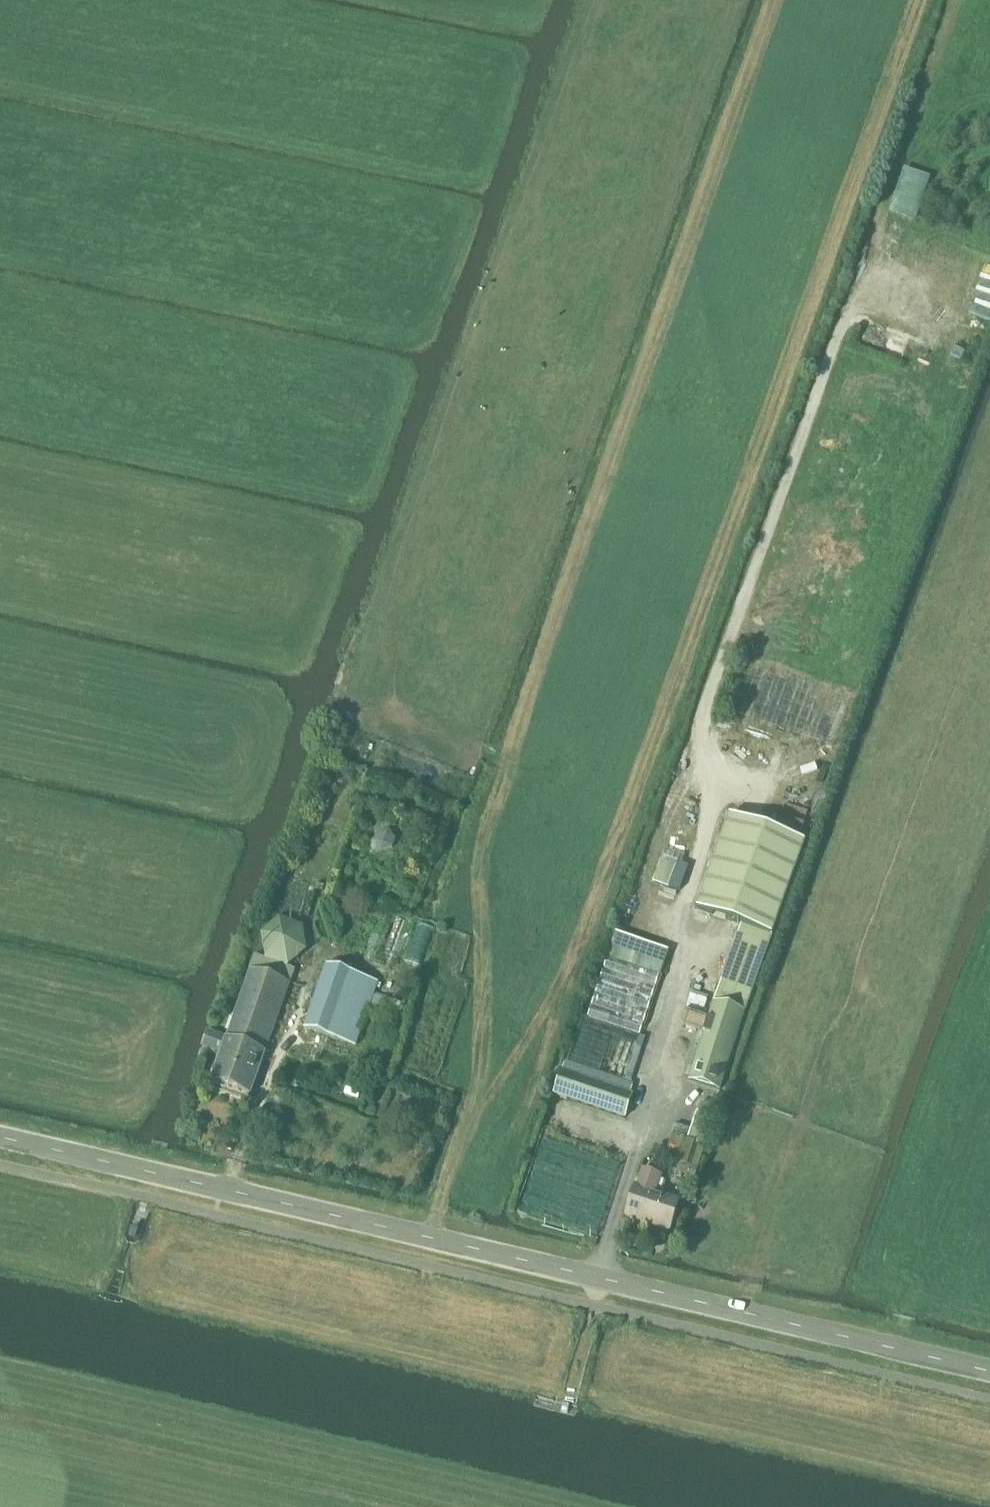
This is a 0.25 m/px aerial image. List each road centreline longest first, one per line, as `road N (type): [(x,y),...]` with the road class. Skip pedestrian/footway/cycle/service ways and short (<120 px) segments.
road 1 (track): [(958,0),(703,702),(712,791),(678,913),(696,931),(598,1281)]
road 2 (tertiary): [(989,1374),(0,1139)]
road 3 (track): [(0,1424),(374,1506)]
road 4 (track): [(568,1400),(598,1281)]

